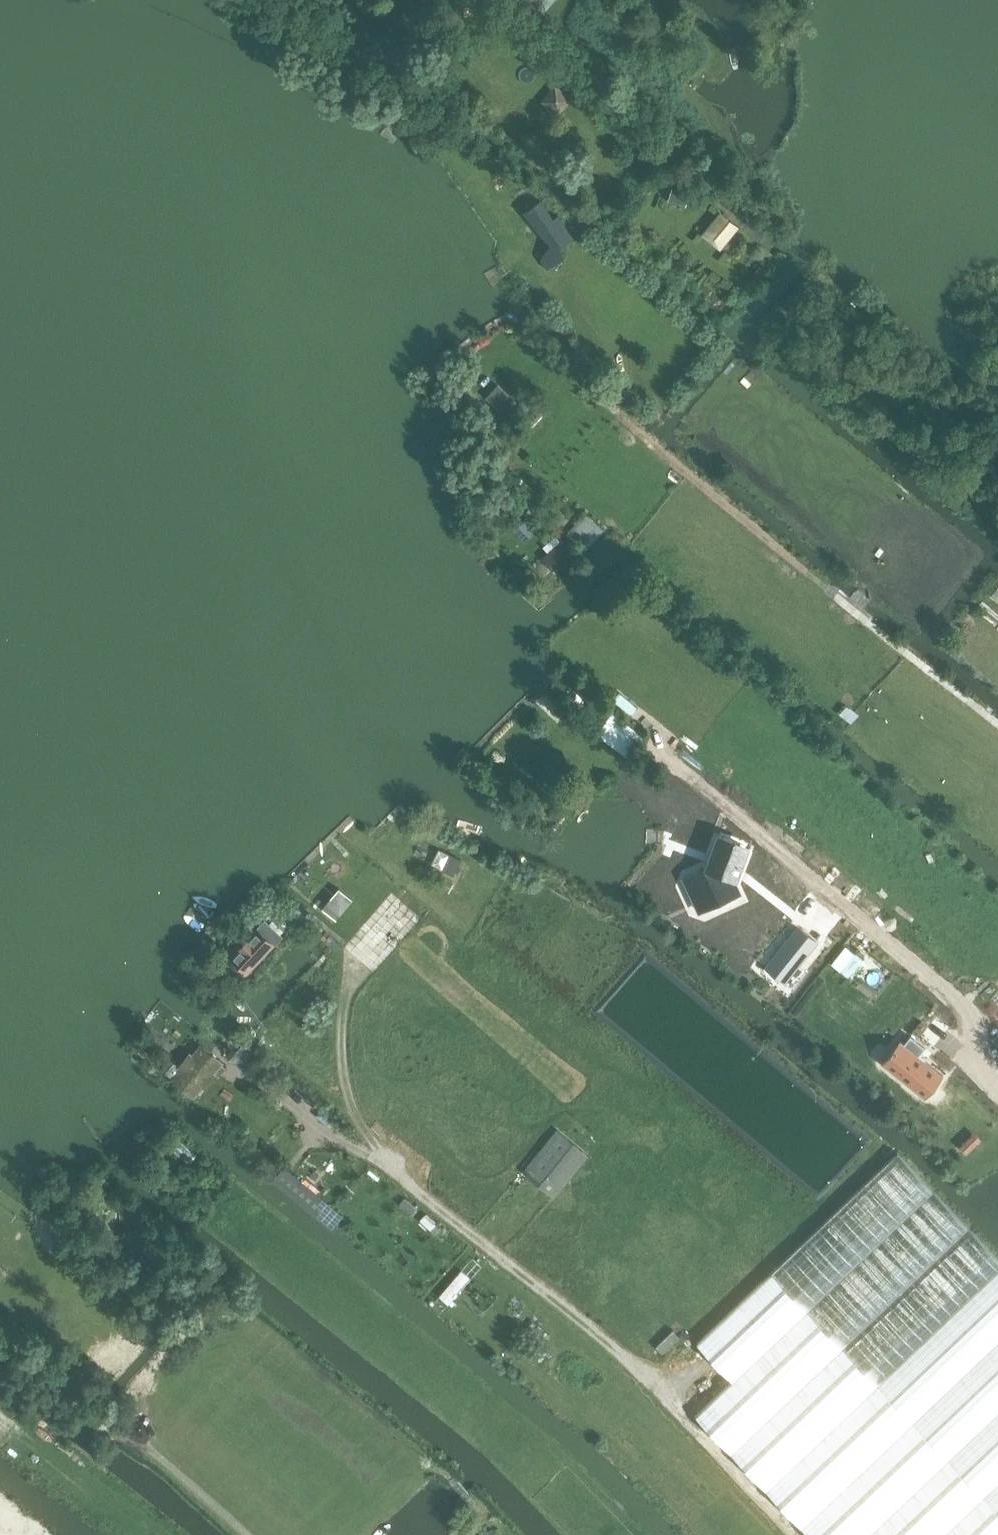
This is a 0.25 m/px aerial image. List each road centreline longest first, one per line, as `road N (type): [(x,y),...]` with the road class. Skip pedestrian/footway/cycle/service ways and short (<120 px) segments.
road 1 (track): [(997,1096),(961,1003),(656,751)]
road 2 (track): [(149,1534),(24,1430)]

